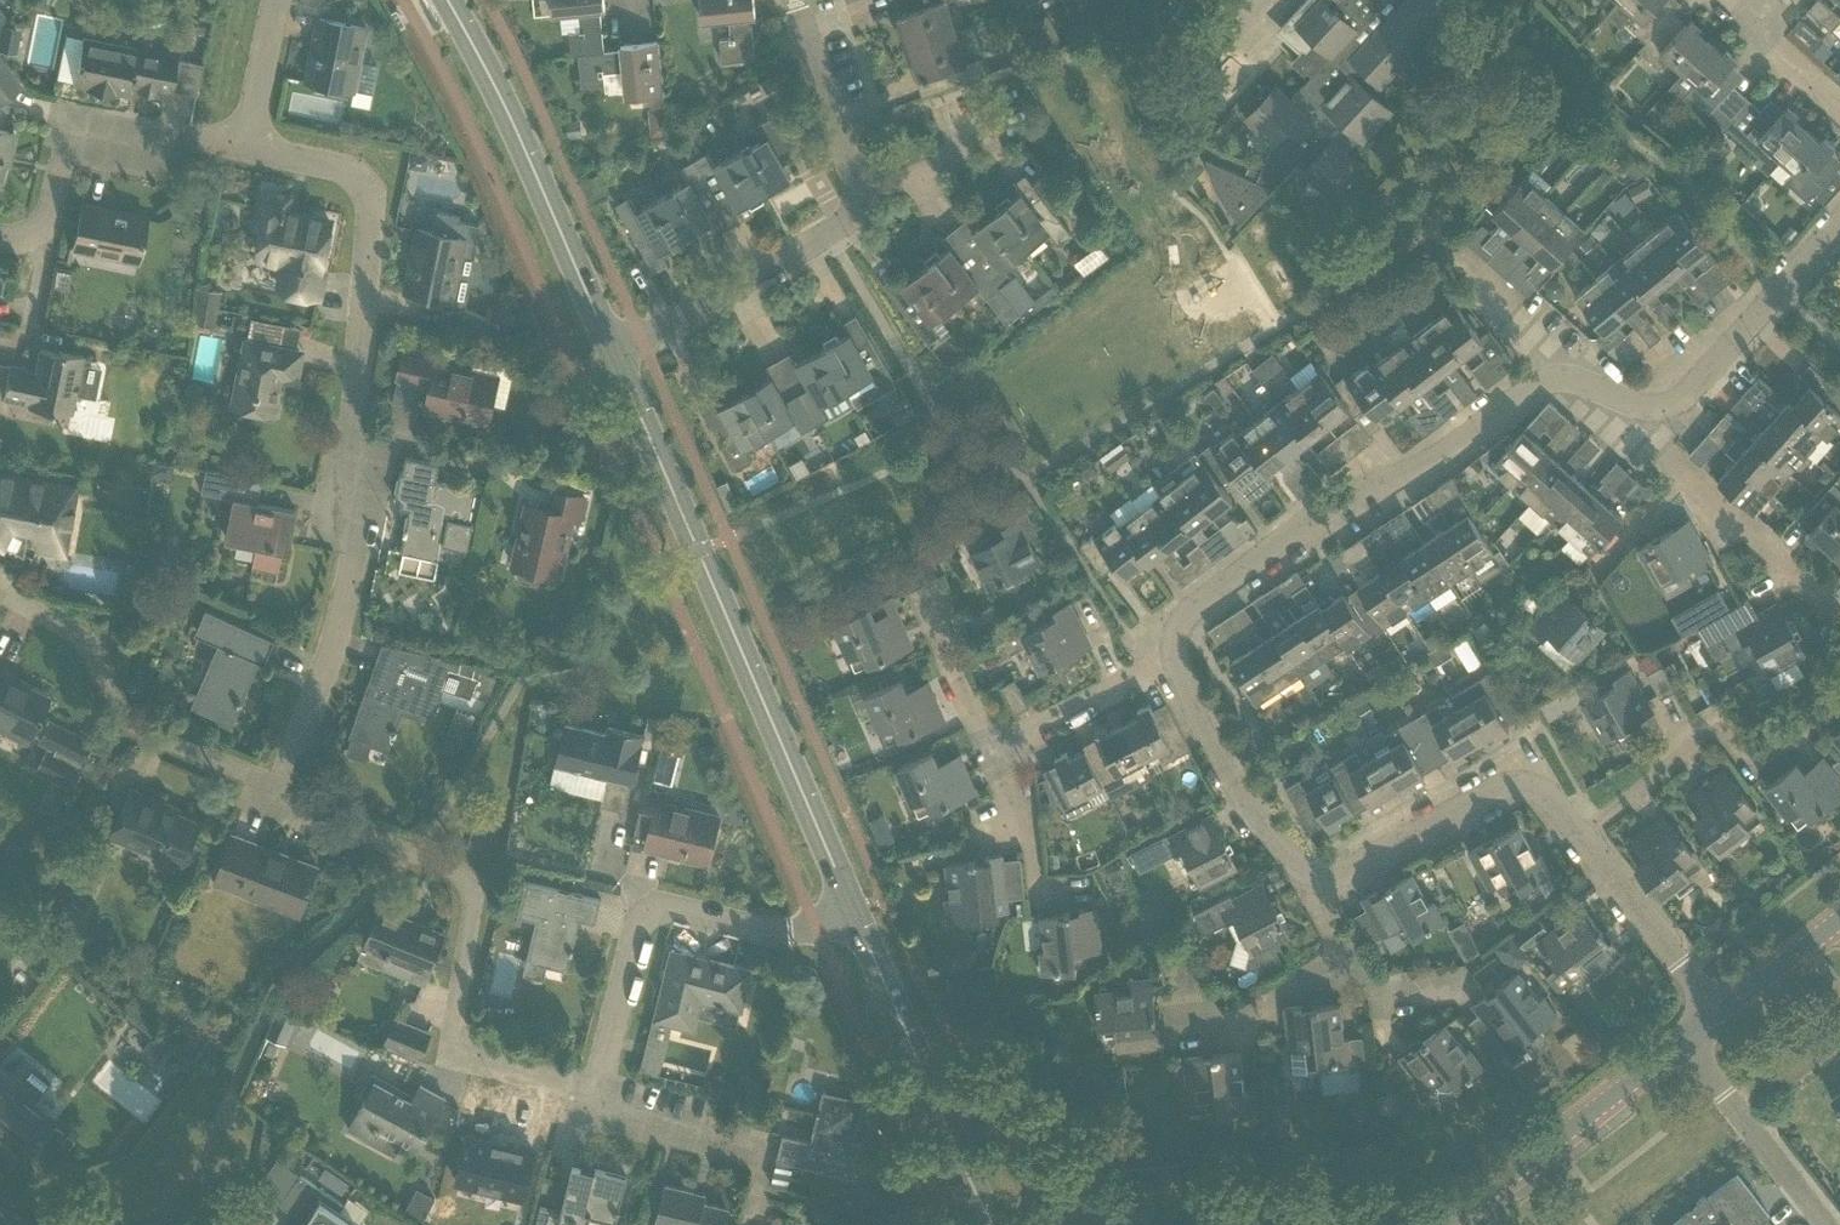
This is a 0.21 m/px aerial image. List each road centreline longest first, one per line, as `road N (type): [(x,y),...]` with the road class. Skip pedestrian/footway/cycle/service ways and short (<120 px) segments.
road 1 (residential): [(279,792),(333,655),(357,551),(351,430),(372,215),(367,194),(344,172),(247,153)]
road 2 (tertiary): [(852,911),(616,354)]
road 3 (residential): [(599,1095),(467,1058),(453,1033),(475,909),(463,878),(291,811),(279,792)]
road 4 (residential): [(1177,667),(1183,625),(1217,592),(1301,529),(1450,447),(1541,383)]
road 5 (residential): [(599,1095),(639,930),(653,917),(672,913),(771,932),(852,911)]
road 6 (tertiary): [(616,354),(453,0)]
road 7 (residential): [(279,792),(134,732),(82,646),(0,598)]
road 8 (tertiary): [(992,1224),(852,911)]
road 9 (residential): [(0,245),(27,240),(46,224),(73,122),(247,153)]
road 10 (residential): [(1583,842),(1537,777),(1520,777),(1311,885)]
road 11 (residential): [(1583,842),(1713,741),(1747,768),(1839,695)]
road 12 (residential): [(616,354),(829,235),(844,217),(853,181)]
road 13 (residential): [(1446,1224),(1685,1039)]
road 14 (residential): [(1839,618),(1660,456),(1649,410)]
road 15 (residential): [(1649,410),(1681,401),(1839,222)]
road 16 (residential): [(1311,885),(1274,847),(1222,770),(1177,667)]
road 17 (residential): [(1685,1039),(1826,1224)]
road 18 (residential): [(1715,1014),(1583,842)]
road 19 (residential): [(995,755),(1177,667)]
road 20 (residential): [(1182,1001),(1206,1028),(1233,1034),(1344,958)]
road 21 (residential): [(853,181),(904,181),(947,166),(990,130),(975,89)]
road 22 (residential): [(853,181),(795,0)]
road 23 (residential): [(759,1149),(620,1116),(599,1095)]
road 24 (residential): [(995,755),(928,604)]
road 25 (residential): [(247,153),(282,0)]
road 26 (residential): [(1715,1014),(1839,918)]
road 27 (residential): [(1038,895),(1020,779),(995,755)]
road 28 (residential): [(1541,383),(1505,308),(1462,261)]

